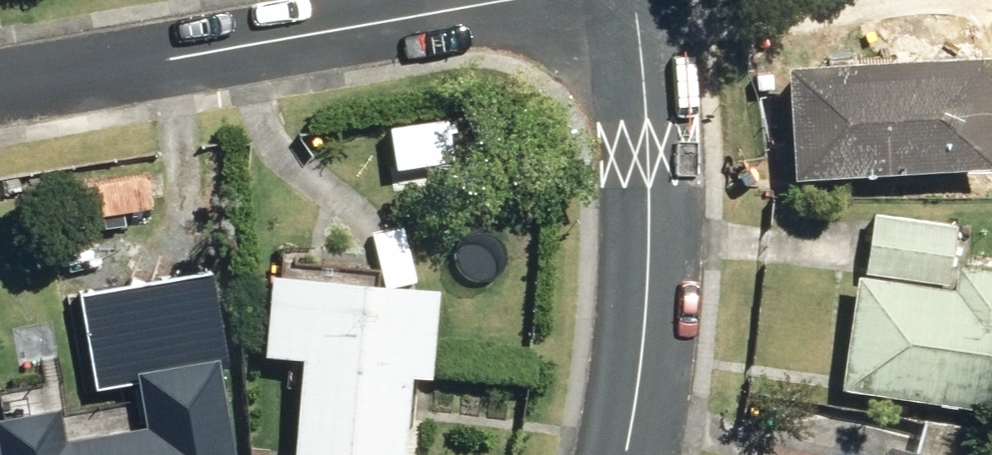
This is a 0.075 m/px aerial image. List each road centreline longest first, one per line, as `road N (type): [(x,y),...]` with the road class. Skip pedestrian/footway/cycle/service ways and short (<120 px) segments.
road 1 (residential): [(0,92),(590,0)]
road 2 (residential): [(631,454),(648,156),(637,0)]

